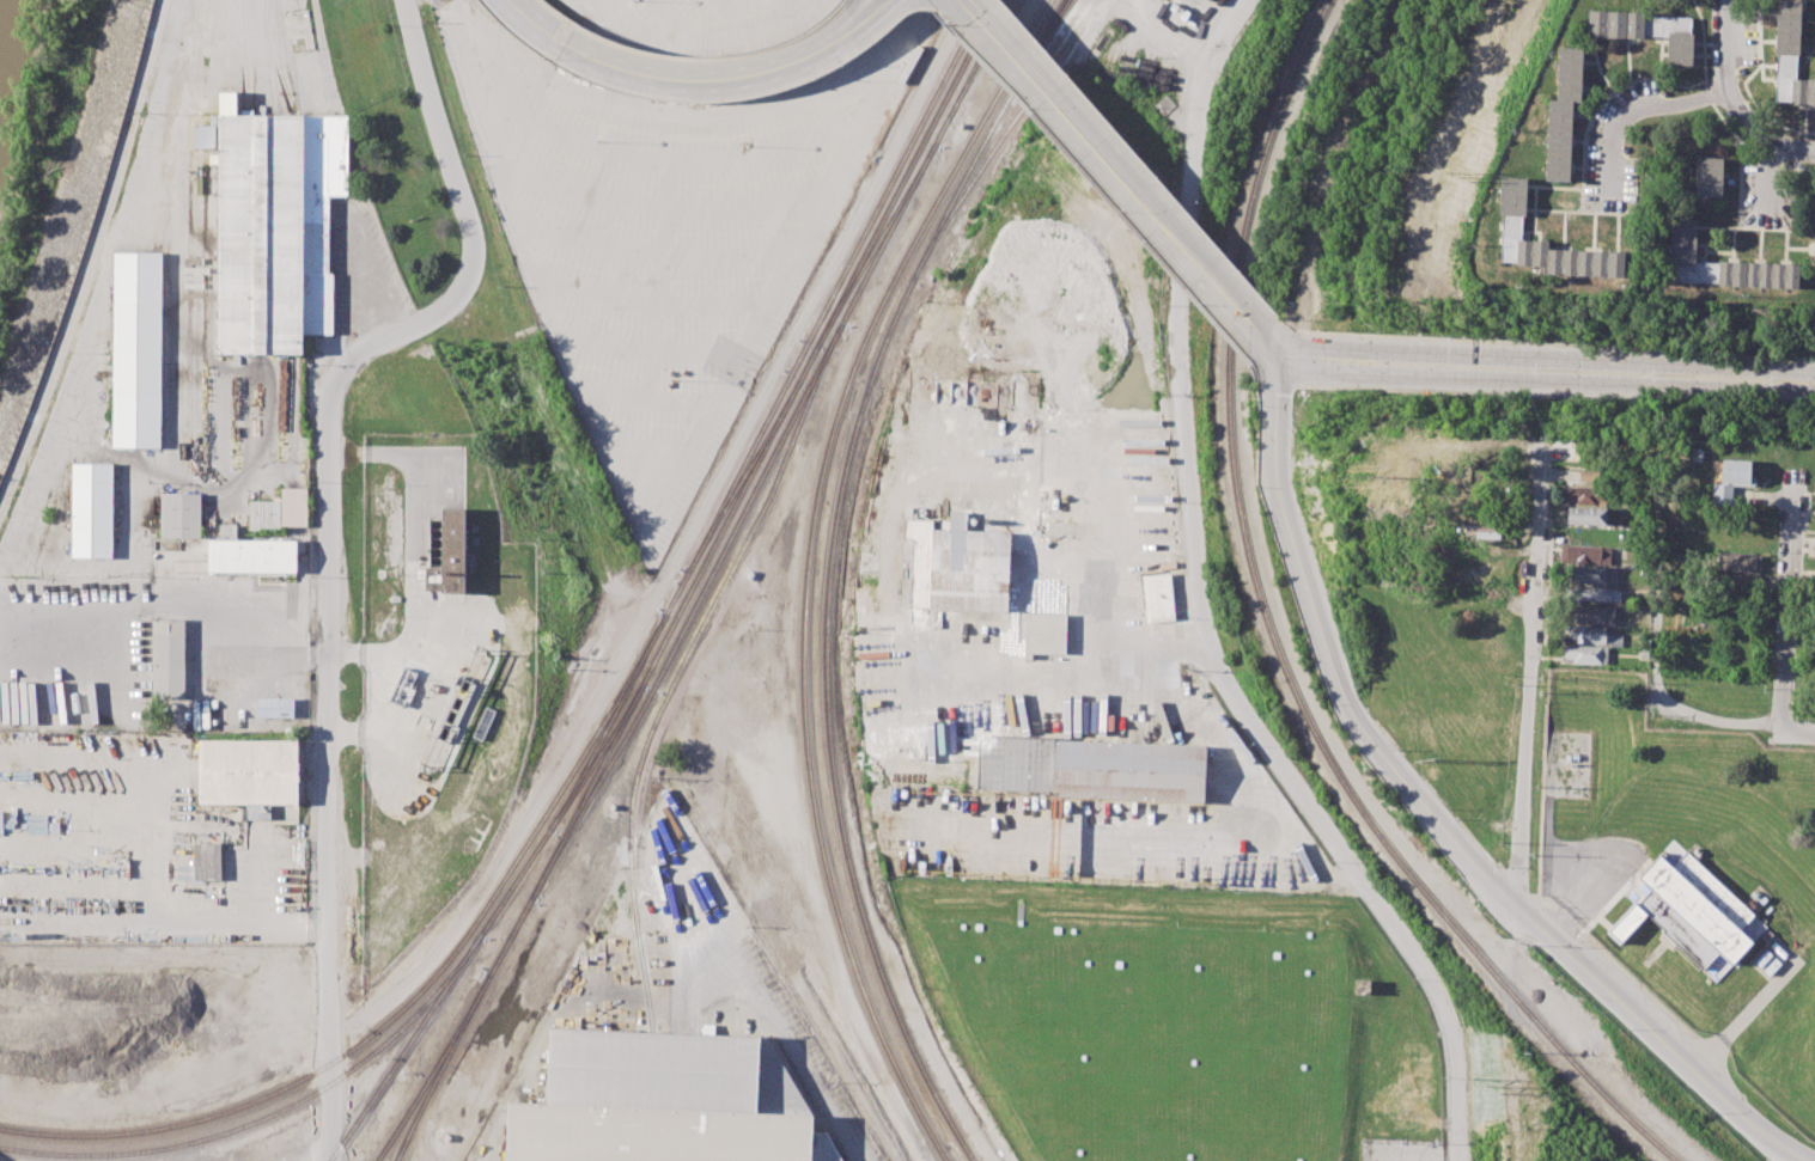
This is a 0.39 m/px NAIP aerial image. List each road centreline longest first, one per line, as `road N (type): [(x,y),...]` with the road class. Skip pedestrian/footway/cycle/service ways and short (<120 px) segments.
road 1 (residential): [(412,0),(479,265),(461,303),(354,354),(336,380),(329,414),(331,1160)]
road 2 (residential): [(1248,0),(1202,85),(1178,314),(1195,574),(1208,647),(1247,723),(1437,1000),(1451,1034),(1456,1160)]
road 3 (track): [(331,1032),(360,1022),(395,994),(500,858),(629,640),(968,0)]
road 4 (residential): [(1296,356),(1275,396),(1280,497),(1336,690),(1371,746),(1521,909)]
road 5 (secondary): [(1296,356),(1365,369),(1814,390)]
road 6 (secondary): [(1814,369),(1366,350),(1296,356)]
road 7 (residential): [(1521,909),(1543,444)]
road 8 (secondary): [(1255,331),(960,0)]
road 9 (residential): [(1808,1160),(1761,1132),(1521,909)]
road 10 (secondary): [(858,24),(790,65),(684,81),(637,75),(554,39)]
road 11 (residential): [(1783,734),(1795,472)]
road 12 (residential): [(1734,0),(1728,83),(1741,114),(1762,136),(1814,155)]
road 13 (residential): [(1728,83),(1688,90),(1643,117),(1615,158),(1612,197)]
road 14 (residential): [(1784,717),(1718,721),(1683,710),(1657,685),(1657,656)]

